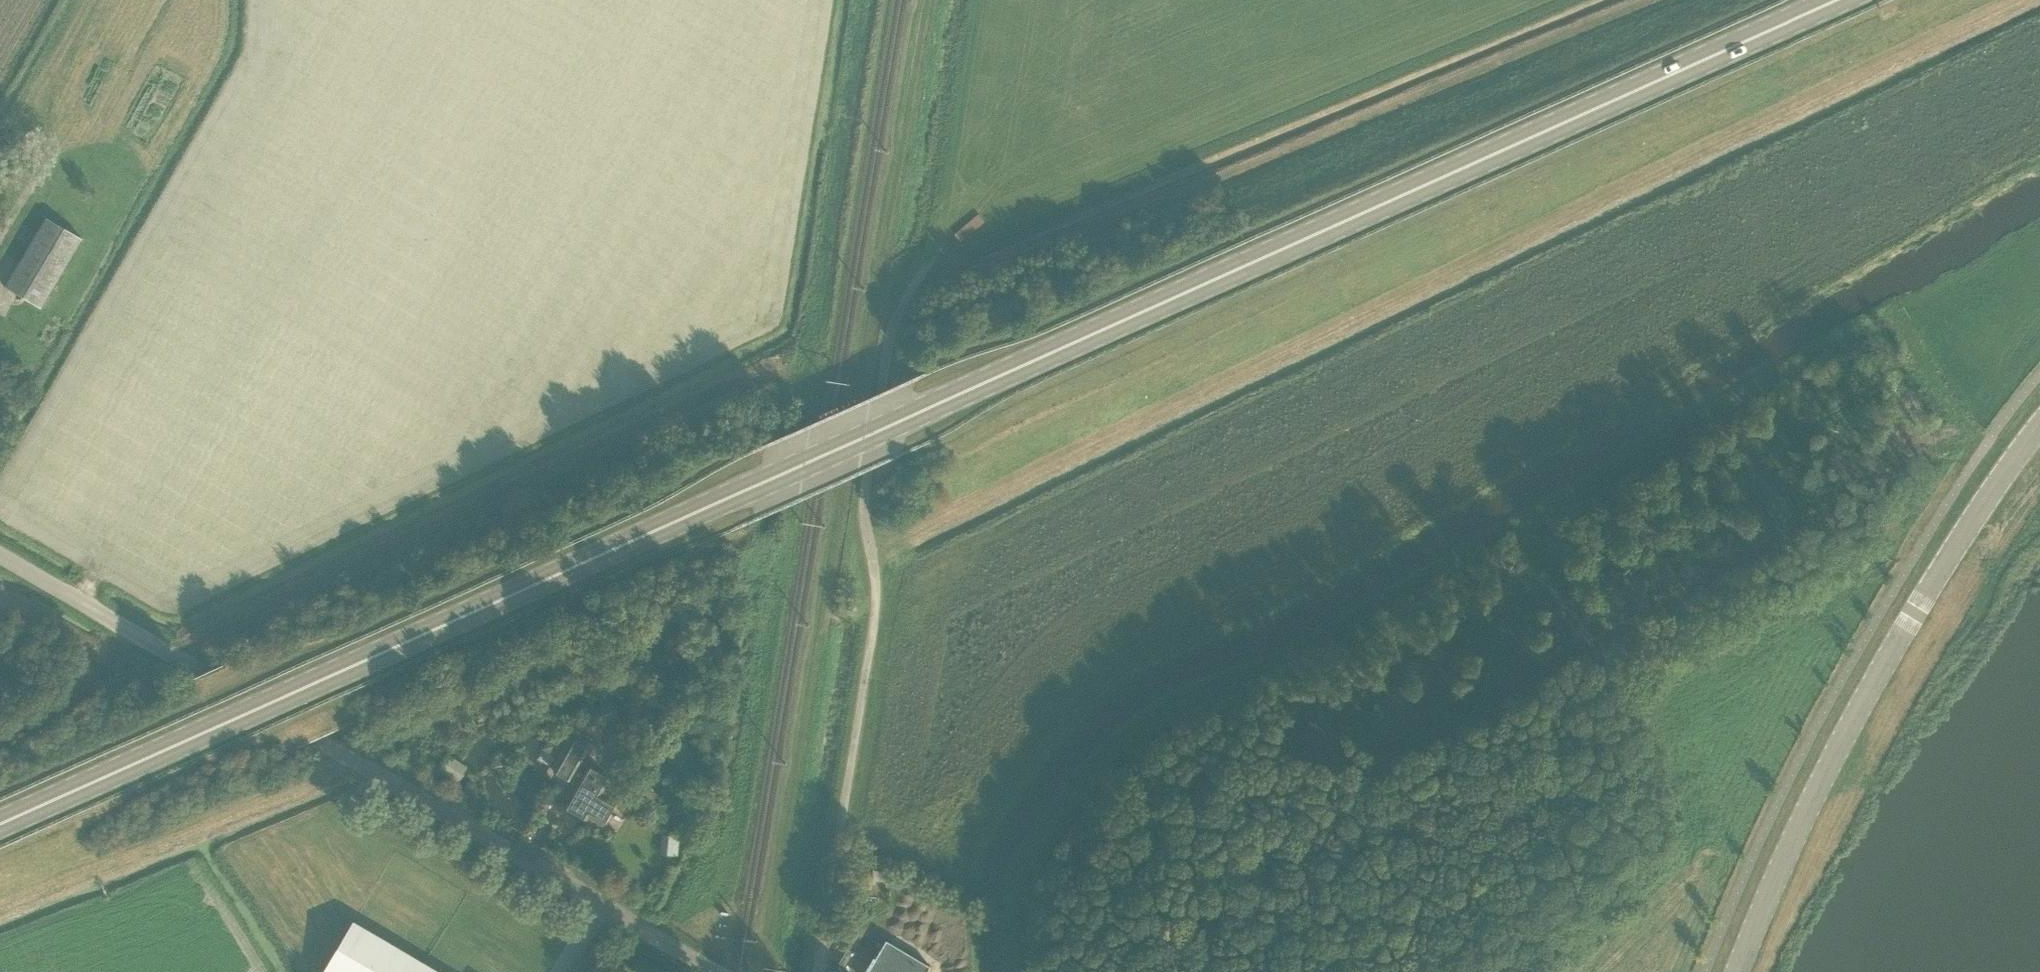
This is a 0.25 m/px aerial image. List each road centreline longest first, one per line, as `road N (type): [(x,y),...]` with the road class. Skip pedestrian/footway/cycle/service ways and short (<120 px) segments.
road 1 (primary): [(0,826),(1841,0)]
road 2 (unclassified): [(717,971),(0,554)]
road 3 (tertiary): [(1738,971),(1813,803),(1915,614),(2039,428)]

